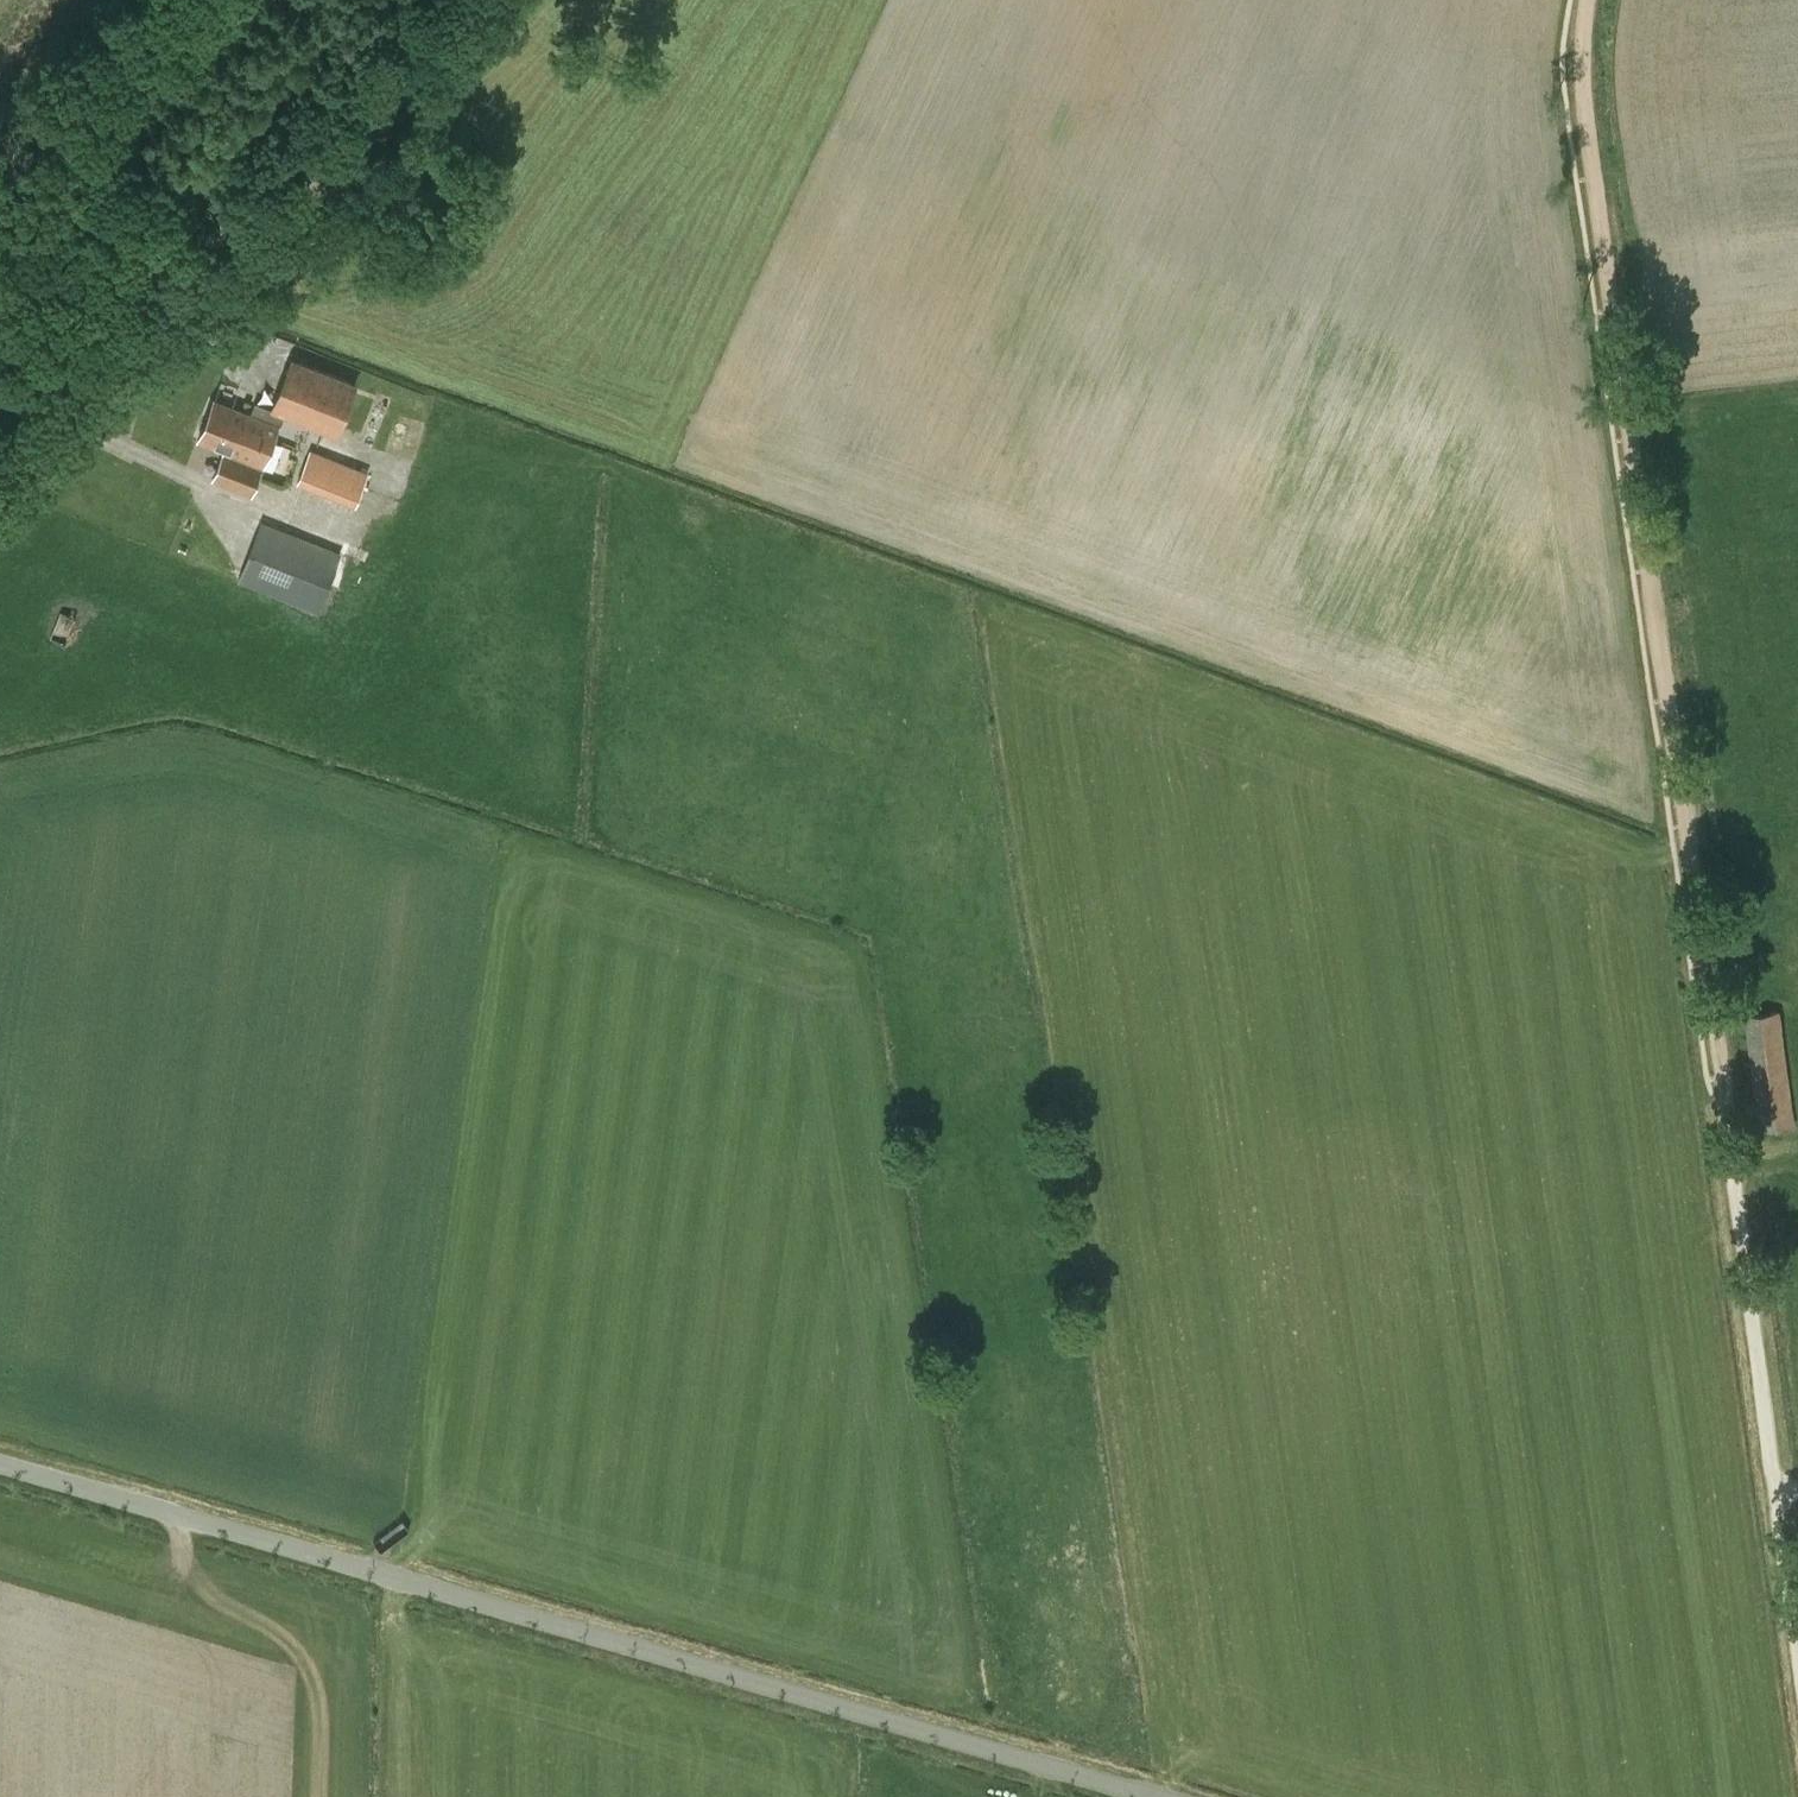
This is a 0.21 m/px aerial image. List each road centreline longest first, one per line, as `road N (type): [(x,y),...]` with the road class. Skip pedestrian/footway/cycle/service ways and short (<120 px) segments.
road 1 (unclassified): [(1162,1796),(0,1460)]
road 2 (track): [(1591,0),(1579,63),(1587,136),(1726,1115)]
road 3 (tertiary): [(0,473),(494,0)]
road 4 (track): [(1726,1115),(1797,1625)]

